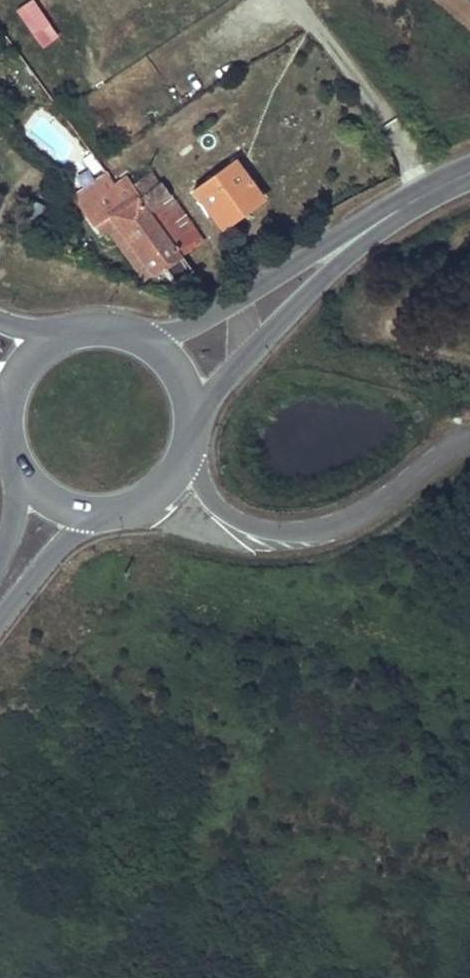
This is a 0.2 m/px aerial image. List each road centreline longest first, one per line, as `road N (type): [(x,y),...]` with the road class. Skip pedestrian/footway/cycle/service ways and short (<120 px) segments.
road 1 (unclassified): [(469,431),(352,513),(296,531),(269,532),(227,517),(208,501),(186,450)]
road 2 (track): [(423,190),(395,130),(296,0)]
road 3 (secondary): [(188,403),(314,267)]
road 4 (secondary): [(314,267),(423,190),(469,171)]
road 5 (secondary): [(314,267),(155,349)]
road 6 (secondary): [(28,359),(5,409),(5,437),(14,464),(53,503)]
road 7 (secondary): [(53,503),(116,512),(147,500),(186,450)]
road 8 (secondary): [(155,349),(124,333),(90,329),(56,338),(28,359)]

